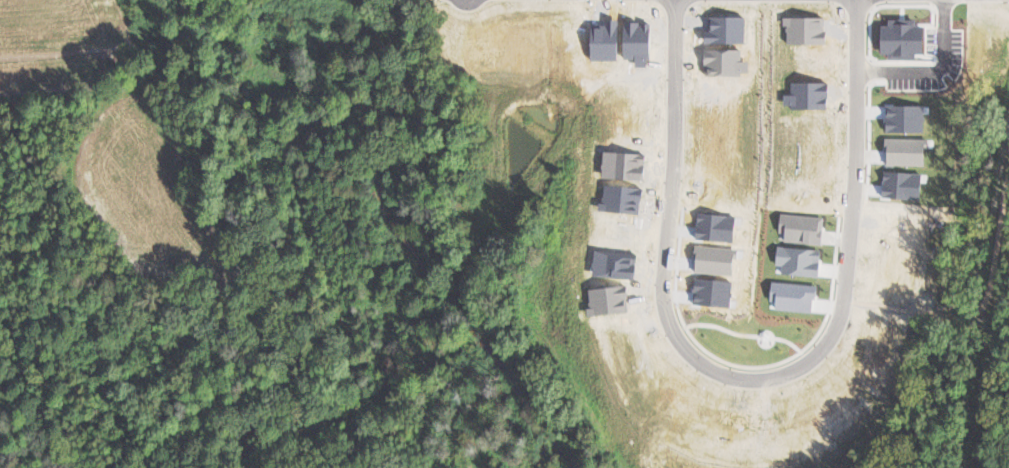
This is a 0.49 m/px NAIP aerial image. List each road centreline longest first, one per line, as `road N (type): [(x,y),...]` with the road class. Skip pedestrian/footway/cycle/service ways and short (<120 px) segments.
road 1 (residential): [(678,0),(665,271),(672,314),(697,352),(758,369),(813,356),(843,316),(859,166),(862,0)]

